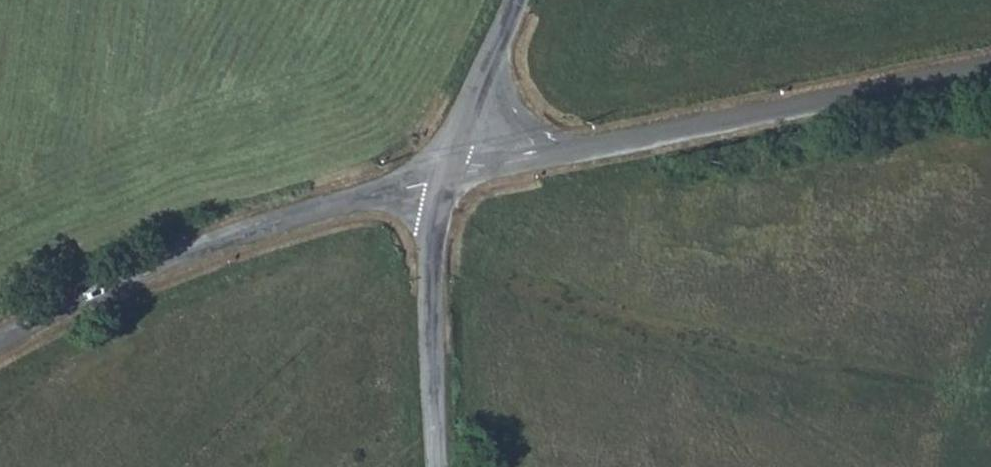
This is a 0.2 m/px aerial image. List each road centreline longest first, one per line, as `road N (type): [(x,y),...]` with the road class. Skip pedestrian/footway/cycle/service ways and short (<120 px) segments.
road 1 (tertiary): [(0,342),(223,241),(441,174)]
road 2 (tertiary): [(990,68),(576,151)]
road 3 (unclassified): [(438,466),(430,273),(441,174)]
road 4 (unclassified): [(576,151),(526,126),(503,91),(492,49)]
road 5 (tertiary): [(576,151),(441,174)]
road 6 (unclassified): [(492,49),(441,174)]

